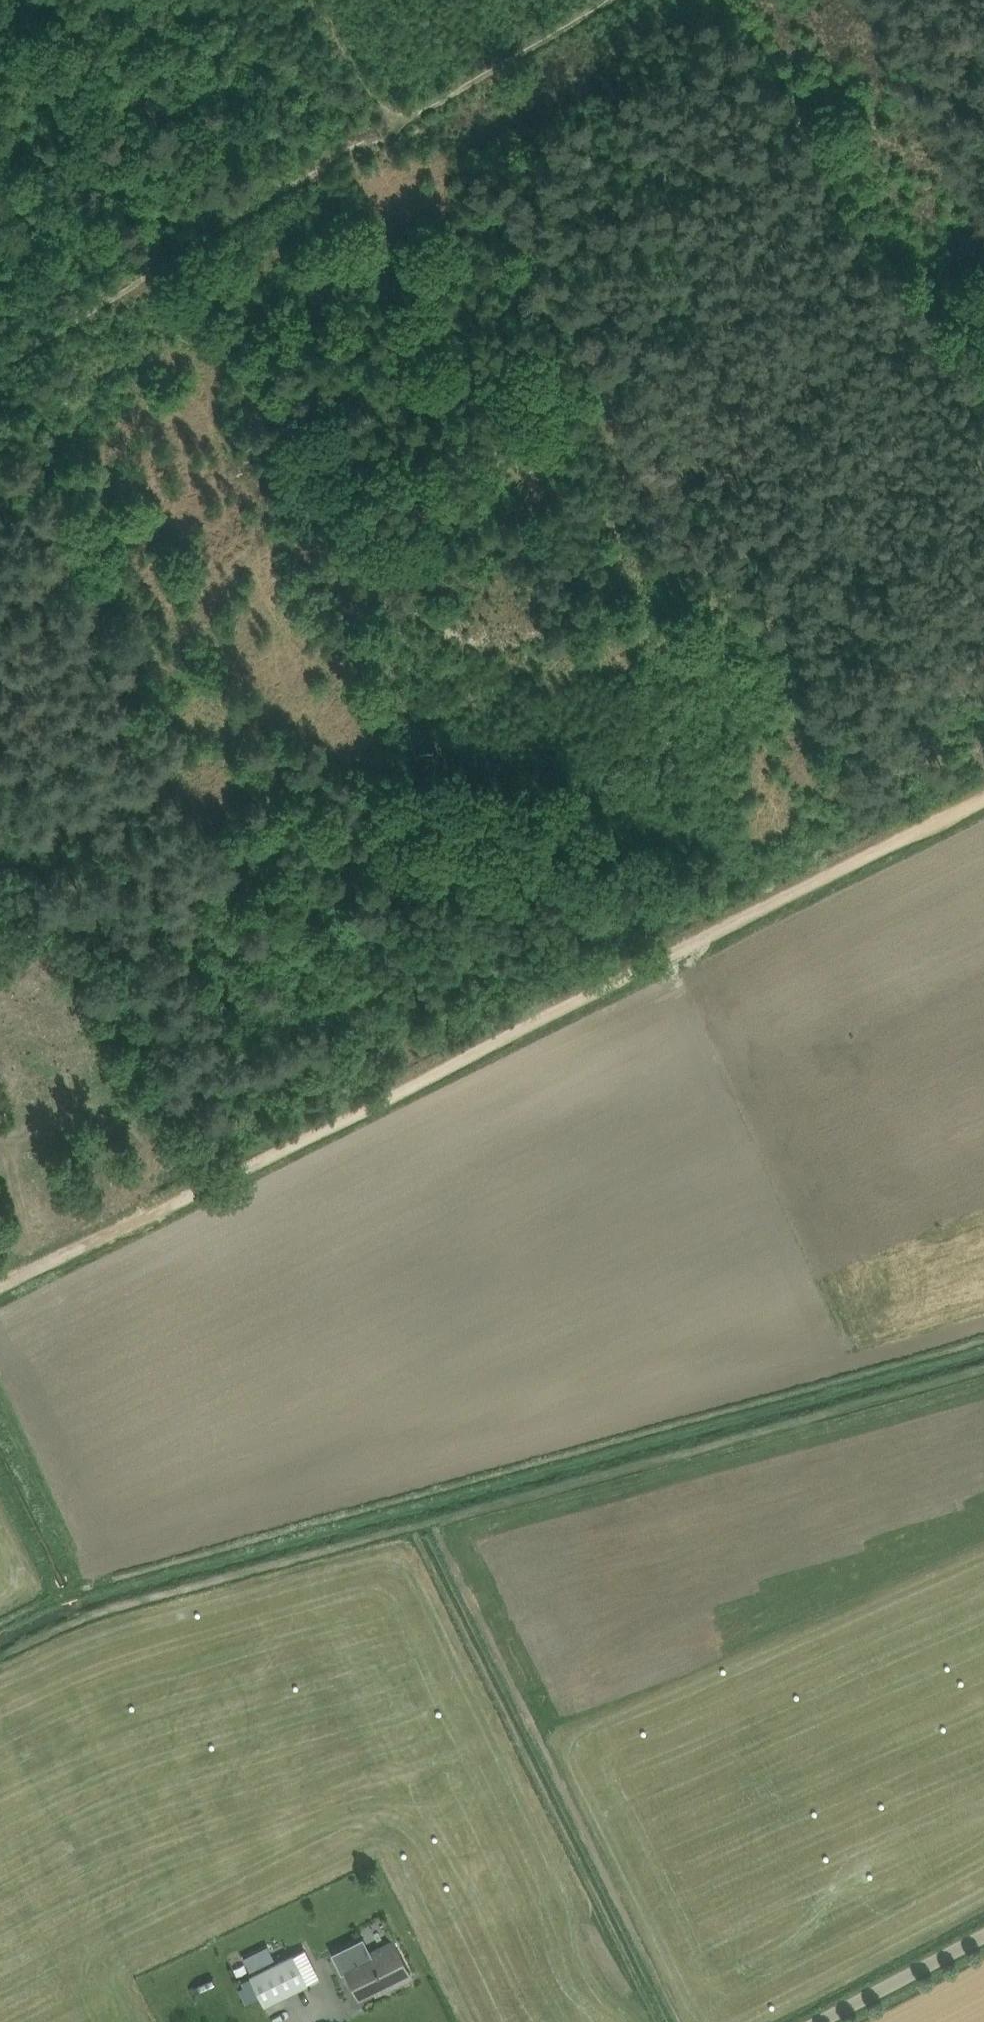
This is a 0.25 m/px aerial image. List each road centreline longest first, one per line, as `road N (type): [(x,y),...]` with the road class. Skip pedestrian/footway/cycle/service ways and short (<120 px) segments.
road 1 (track): [(0,1288),(783,914),(983,809)]
road 2 (track): [(385,146),(625,0)]
road 3 (unclassified): [(818,2021),(983,1935)]
road 4 (track): [(320,0),(404,133)]

